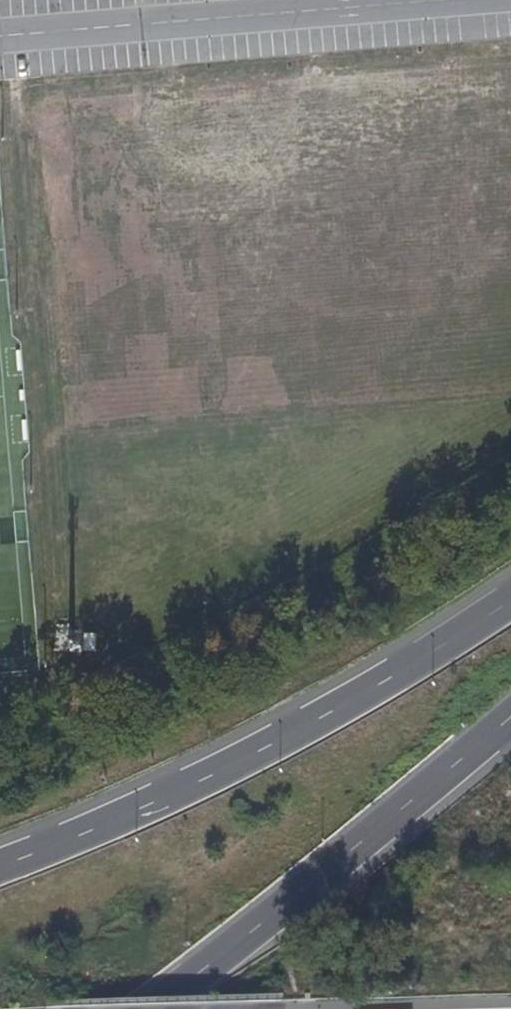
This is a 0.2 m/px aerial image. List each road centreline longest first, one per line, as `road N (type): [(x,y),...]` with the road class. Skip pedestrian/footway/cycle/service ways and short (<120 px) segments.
road 1 (motorway): [(510,601),(227,769),(0,866)]
road 2 (motorway): [(151,1008),(510,717)]

